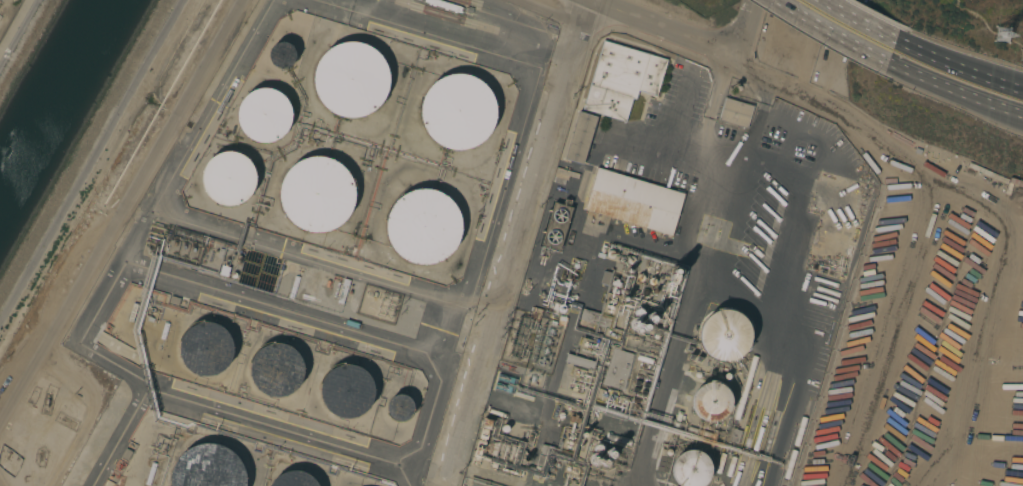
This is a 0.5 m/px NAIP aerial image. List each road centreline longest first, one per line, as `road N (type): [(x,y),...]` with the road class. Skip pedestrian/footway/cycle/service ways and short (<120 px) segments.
road 1 (residential): [(0,325),(183,0)]
road 2 (primary): [(738,56),(590,0)]
road 3 (primary): [(886,62),(1022,115)]
road 4 (primary): [(1022,88),(893,39)]
road 5 (primary): [(775,0),(886,62)]

